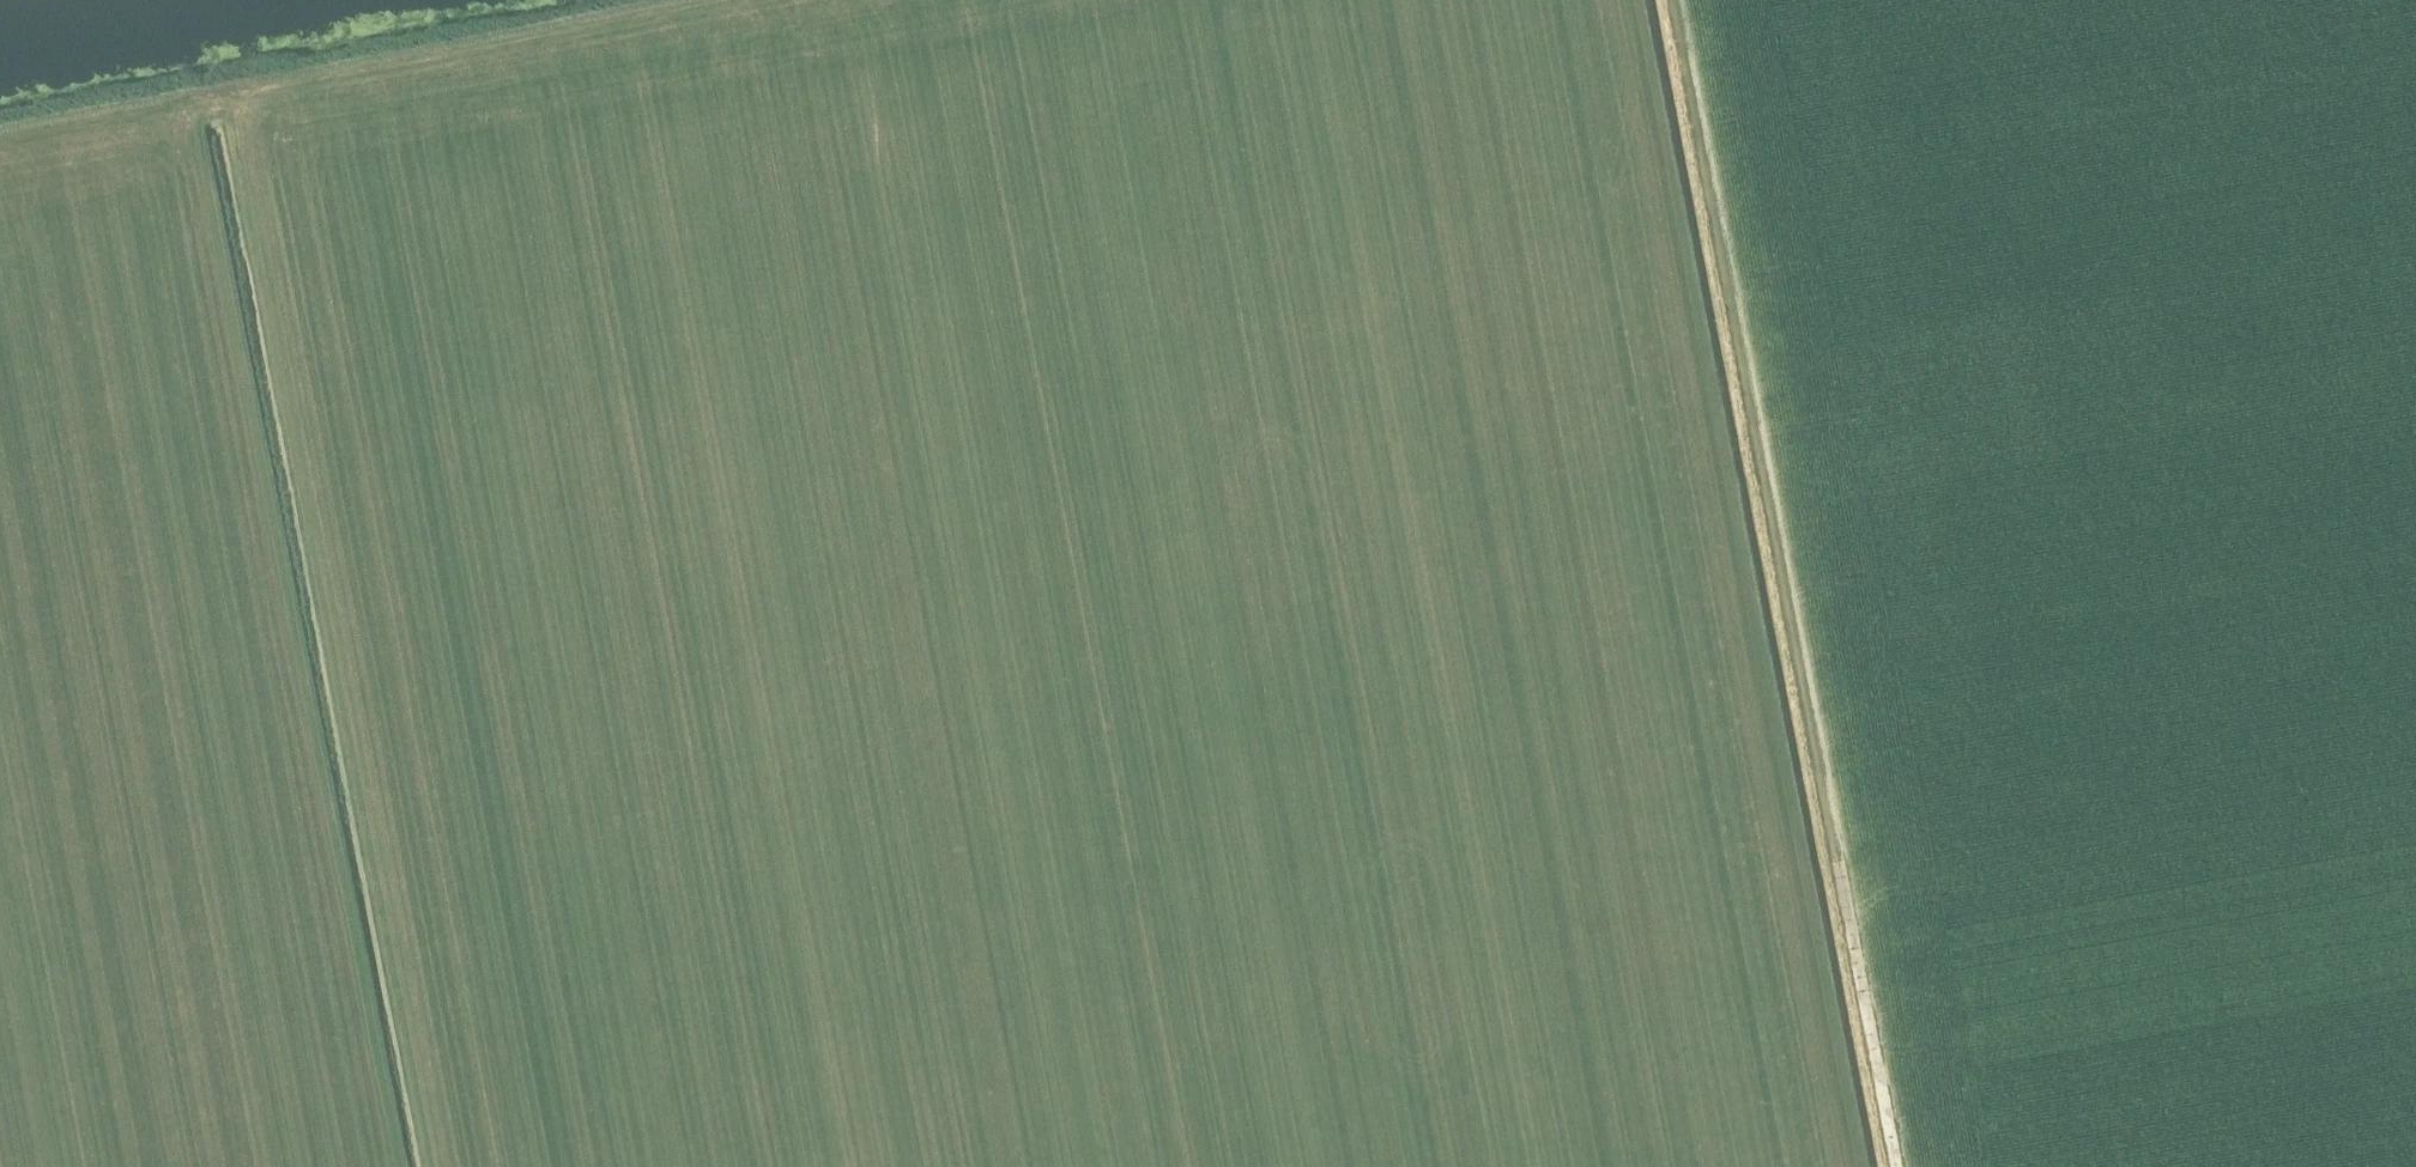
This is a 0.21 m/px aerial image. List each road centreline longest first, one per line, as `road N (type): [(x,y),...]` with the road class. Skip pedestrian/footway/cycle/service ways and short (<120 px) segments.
road 1 (track): [(1897,1166),(1839,864)]

